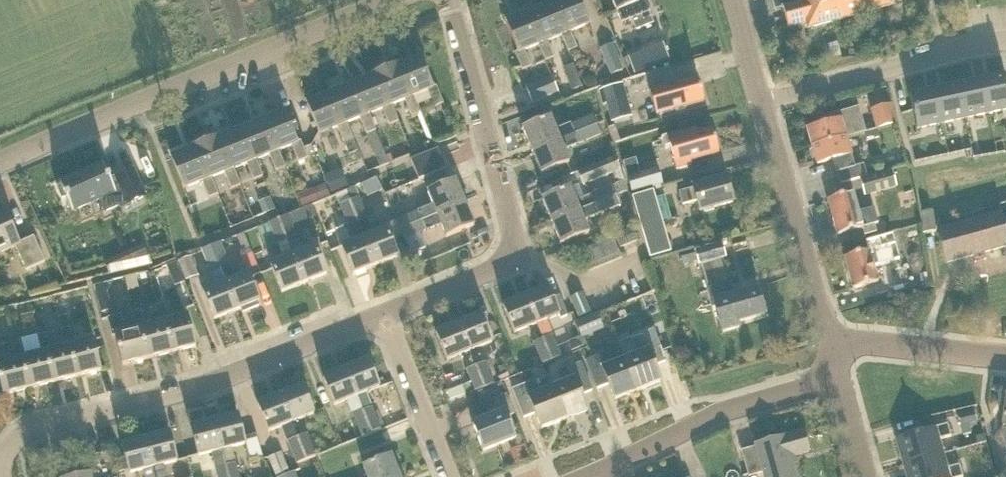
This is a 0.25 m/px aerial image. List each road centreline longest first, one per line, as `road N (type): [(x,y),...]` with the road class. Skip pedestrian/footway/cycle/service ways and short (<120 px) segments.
road 1 (unclassified): [(0,165),(397,0)]
road 2 (residential): [(0,467),(4,445),(25,426),(218,382),(385,313)]
road 3 (residential): [(385,313),(519,257),(450,0)]
road 4 (residential): [(593,475),(728,412),(840,382)]
road 5 (residential): [(761,105),(1005,42)]
road 6 (residential): [(832,343),(761,105)]
road 7 (residential): [(450,476),(385,313)]
road 8 (residential): [(1005,361),(832,343)]

